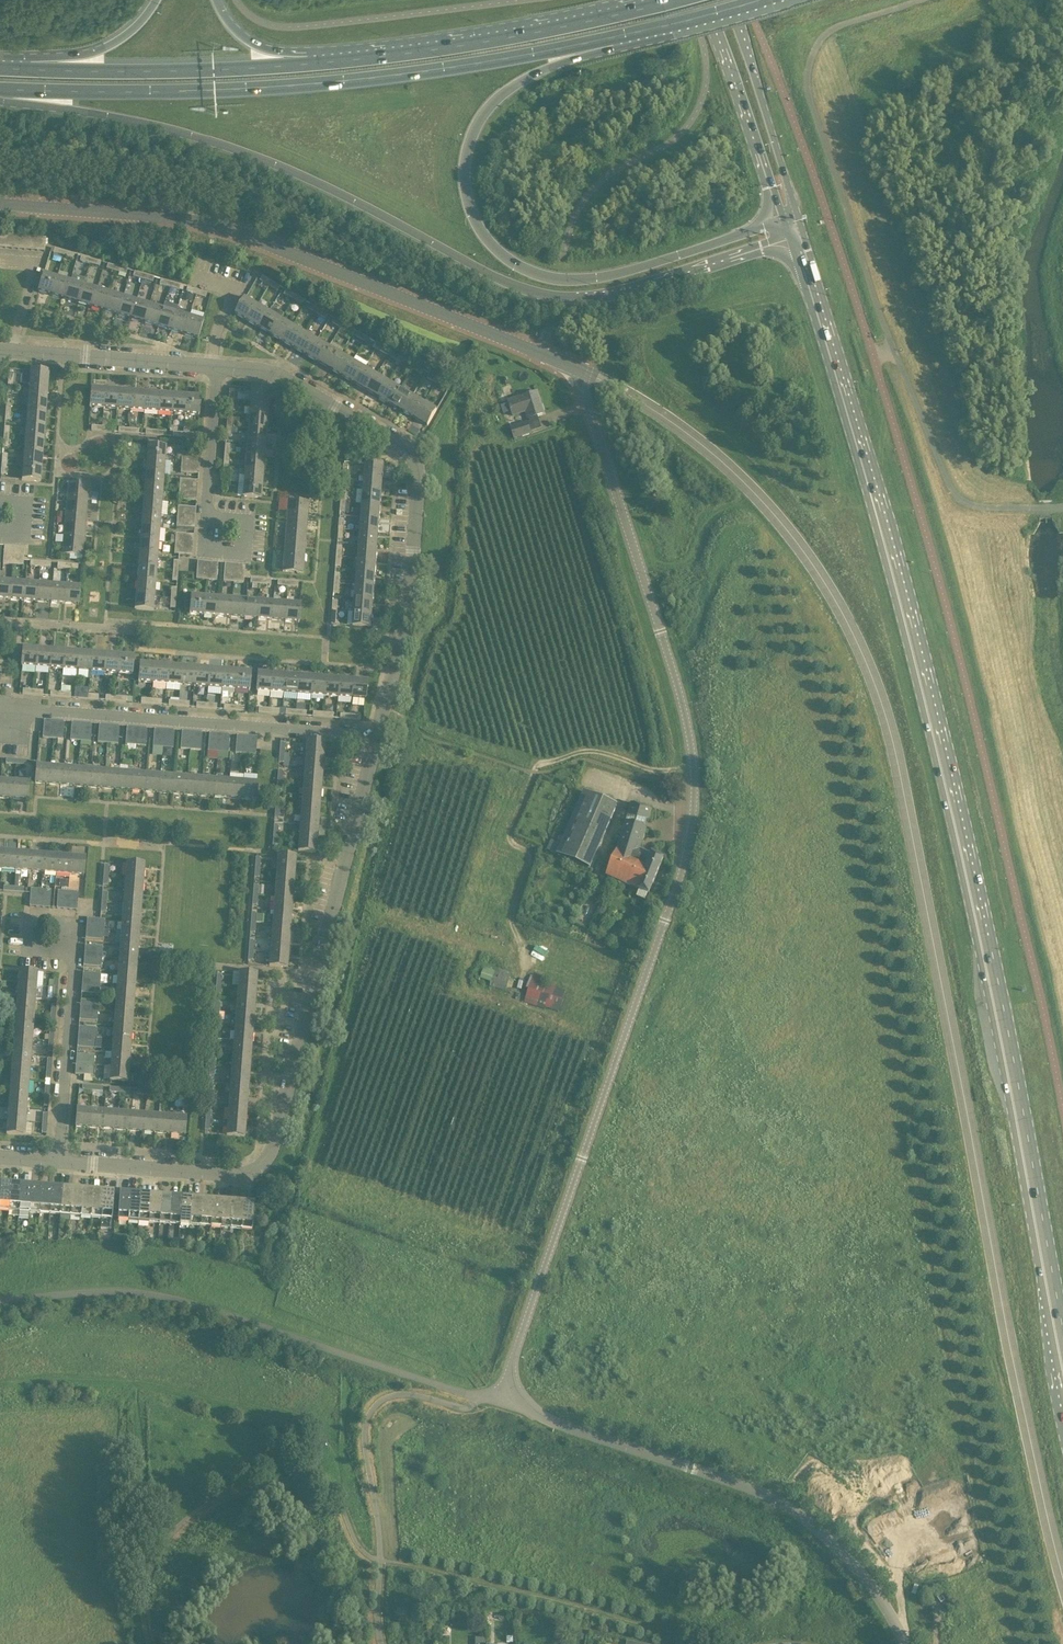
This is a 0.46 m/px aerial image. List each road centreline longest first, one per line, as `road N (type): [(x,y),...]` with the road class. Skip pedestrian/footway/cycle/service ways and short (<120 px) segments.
road 1 (unclassified): [(502,1403),(693,819),(689,735),(674,673),(569,366)]
road 2 (secondary): [(808,277),(874,491),(951,794),(1047,1293)]
road 3 (trunk): [(0,98),(142,122),(240,150),(548,294),(625,290),(789,240)]
road 4 (residential): [(61,1163),(255,1178),(262,1172),(376,738)]
road 5 (trunk): [(0,91),(262,90),(453,70),(642,36)]
road 6 (trunk): [(784,224),(595,282),(533,273),(481,229),(465,188),(465,156),(492,107),(534,78),(642,36)]
road 7 (tertiary): [(0,207),(216,227),(569,366)]
road 8 (residential): [(376,738),(409,620),(416,466),(391,437),(279,374),(218,369)]
road 9 (unclassified): [(0,1301),(104,1292),(171,1299),(476,1396)]
road 10 (unclassified): [(905,1643),(872,1585),(800,1513),(756,1489),(502,1403)]
road 11 (unclassified): [(895,349),(810,97),(808,68),(826,34),(918,0)]
road 12 (residential): [(376,738),(0,708)]
road 13 (trunk): [(353,62),(186,71),(0,67)]
road 14 (trunk): [(676,0),(560,30),(353,62)]
road 15 (unclassified): [(1062,509),(980,508),(957,497),(895,349)]
road 16 (secondary): [(800,228),(727,0)]
road 17 (secondary): [(705,0),(784,224)]
road 18 (residential): [(218,369),(10,354)]
road 19 (residential): [(61,1163),(74,957)]
road 20 (trunk): [(155,0),(96,50),(0,64)]
road 21 (trunk): [(353,62),(253,46),(217,0)]
road 22 (residential): [(209,520),(218,369)]
road 23 (trunk): [(642,36),(772,0)]
road 24 (residential): [(10,354),(35,264),(0,261)]
road 25 (residential): [(218,369),(216,340),(237,291),(199,277)]

